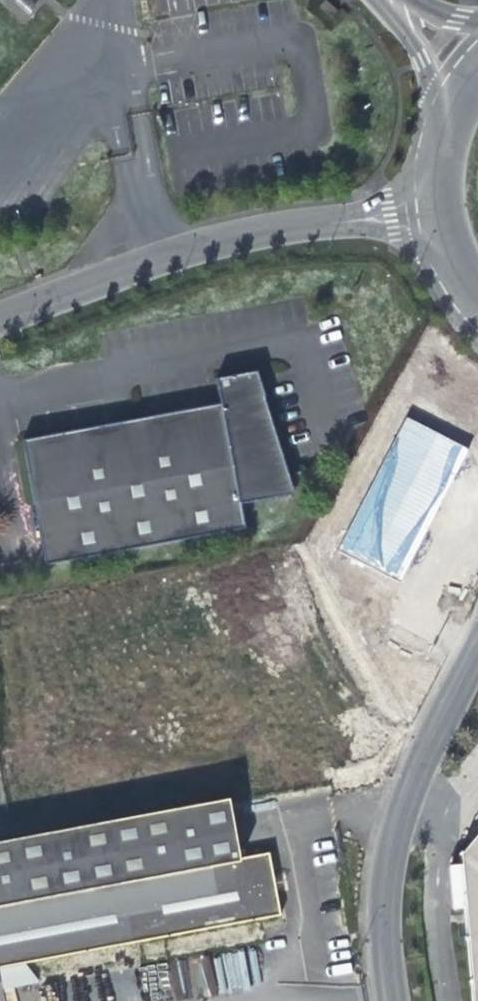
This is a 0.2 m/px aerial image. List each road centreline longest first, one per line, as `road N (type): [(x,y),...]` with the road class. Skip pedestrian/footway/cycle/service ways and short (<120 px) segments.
road 1 (residential): [(439,212),(254,225),(0,309)]
road 2 (unclassified): [(477,663),(399,822),(387,940),(394,1000)]
road 3 (tertiary): [(476,74),(451,116),(438,163),(439,212)]

